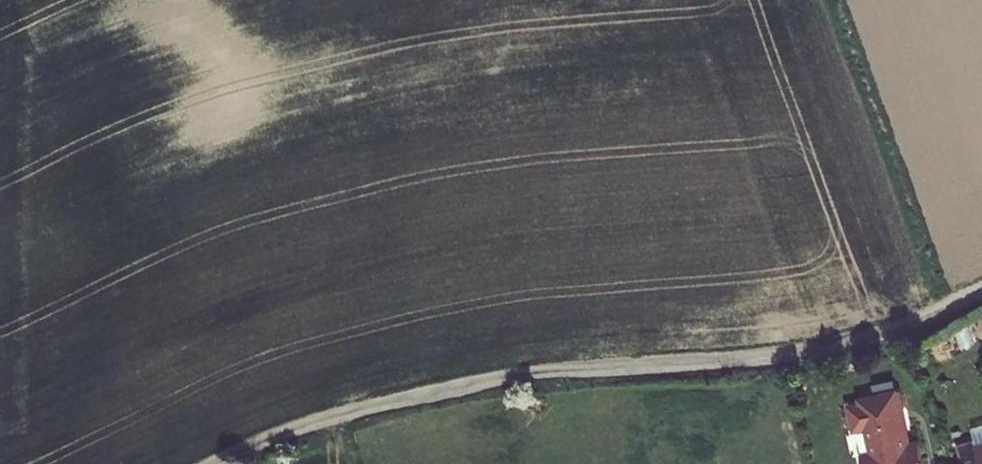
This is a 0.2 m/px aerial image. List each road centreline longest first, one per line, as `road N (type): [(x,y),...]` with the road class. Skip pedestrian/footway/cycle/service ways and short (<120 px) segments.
road 1 (track): [(981,288),(890,345),(795,362),(518,377),(322,420),(218,463)]

